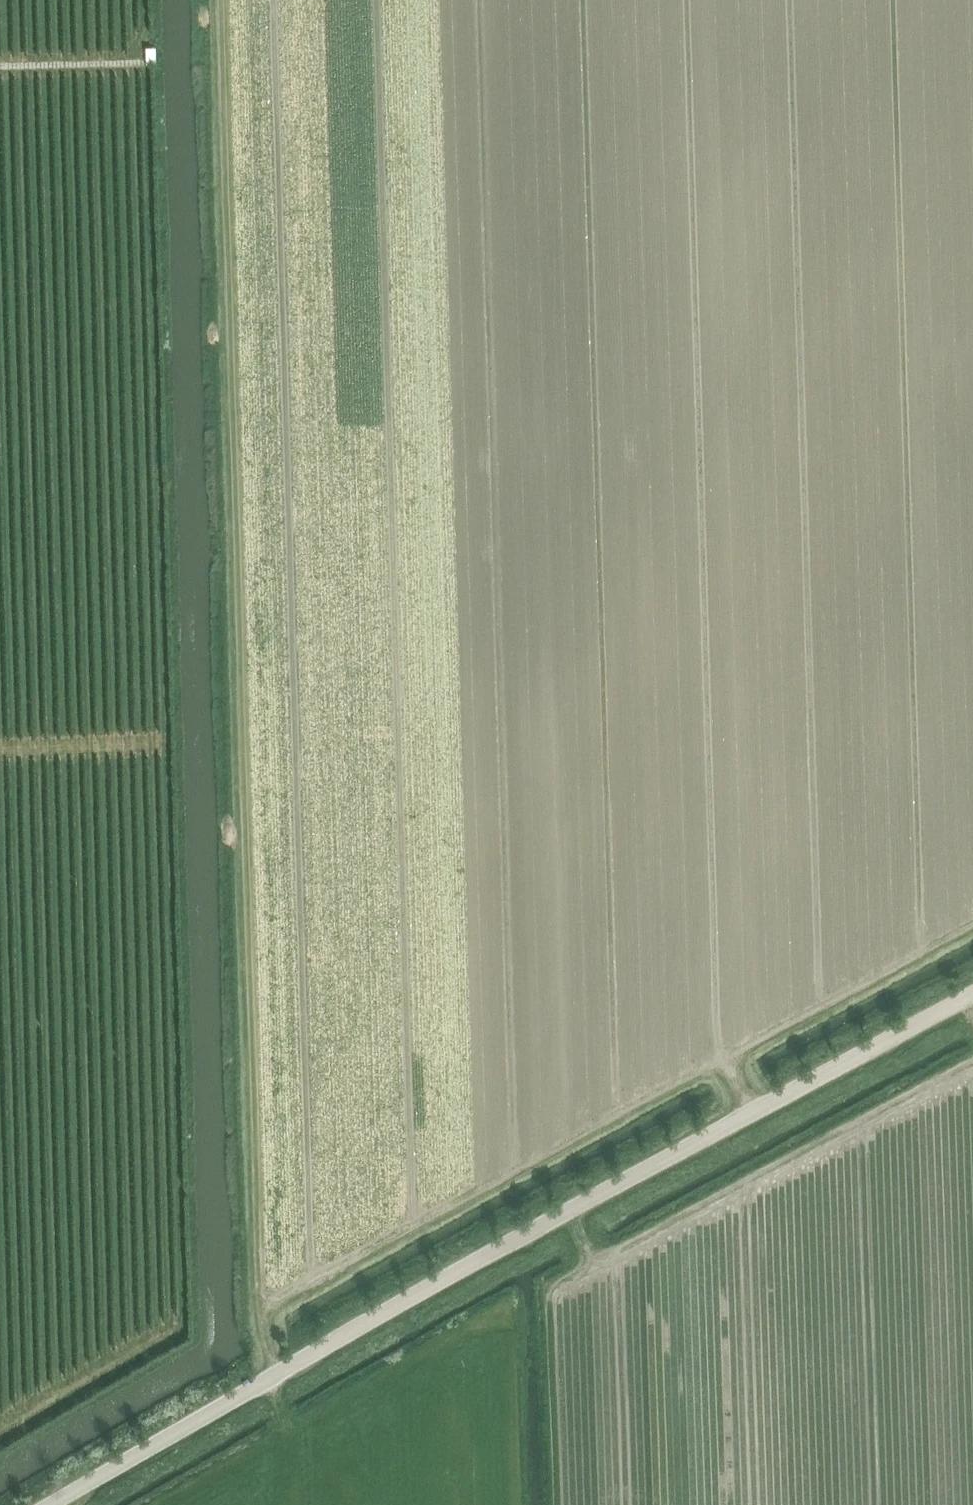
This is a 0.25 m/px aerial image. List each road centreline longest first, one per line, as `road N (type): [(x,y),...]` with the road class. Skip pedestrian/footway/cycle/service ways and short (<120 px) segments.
road 1 (unclassified): [(45,1504),(279,1361),(972,984)]

